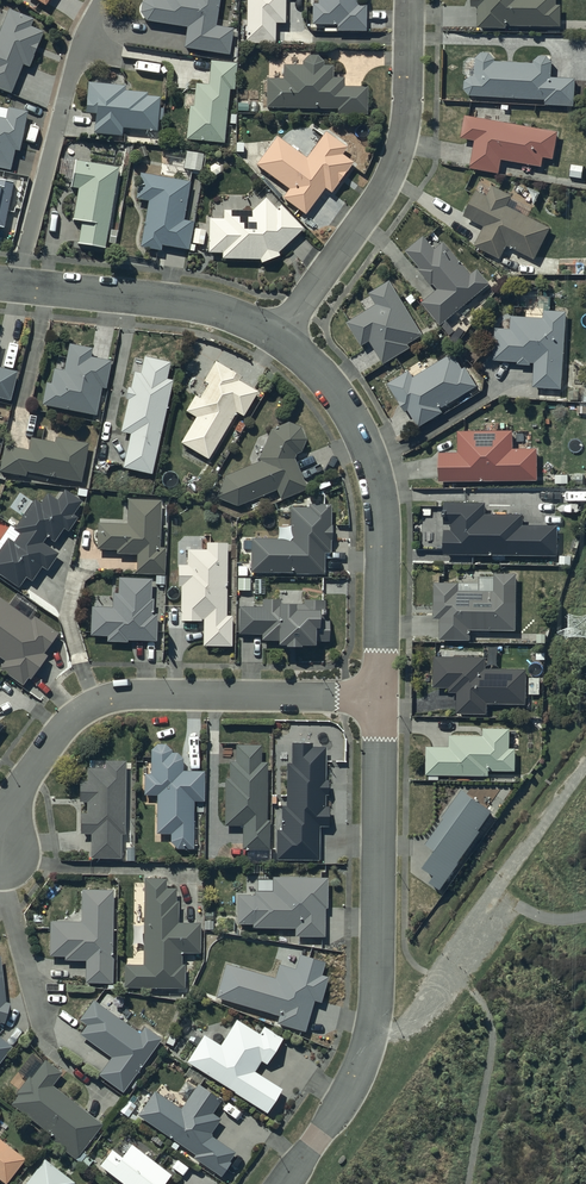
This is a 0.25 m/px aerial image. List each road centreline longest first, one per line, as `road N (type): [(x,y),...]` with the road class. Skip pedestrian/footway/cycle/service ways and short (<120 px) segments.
road 1 (residential): [(380,696),(142,693),(100,700),(45,744),(15,789),(0,837)]
road 2 (residential): [(274,336),(345,415),(384,504),(380,696)]
road 3 (residential): [(274,336),(371,207),(400,147),(409,99),(407,0)]
road 4 (track): [(370,1038),(404,1026),(446,981),(499,906),(501,881),(585,763)]
road 5 (residential): [(380,696),(378,971),(370,1038)]
road 6 (residential): [(0,285),(204,309),(274,336)]
road 7 (residential): [(285,1183),(342,1102),(370,1038)]

